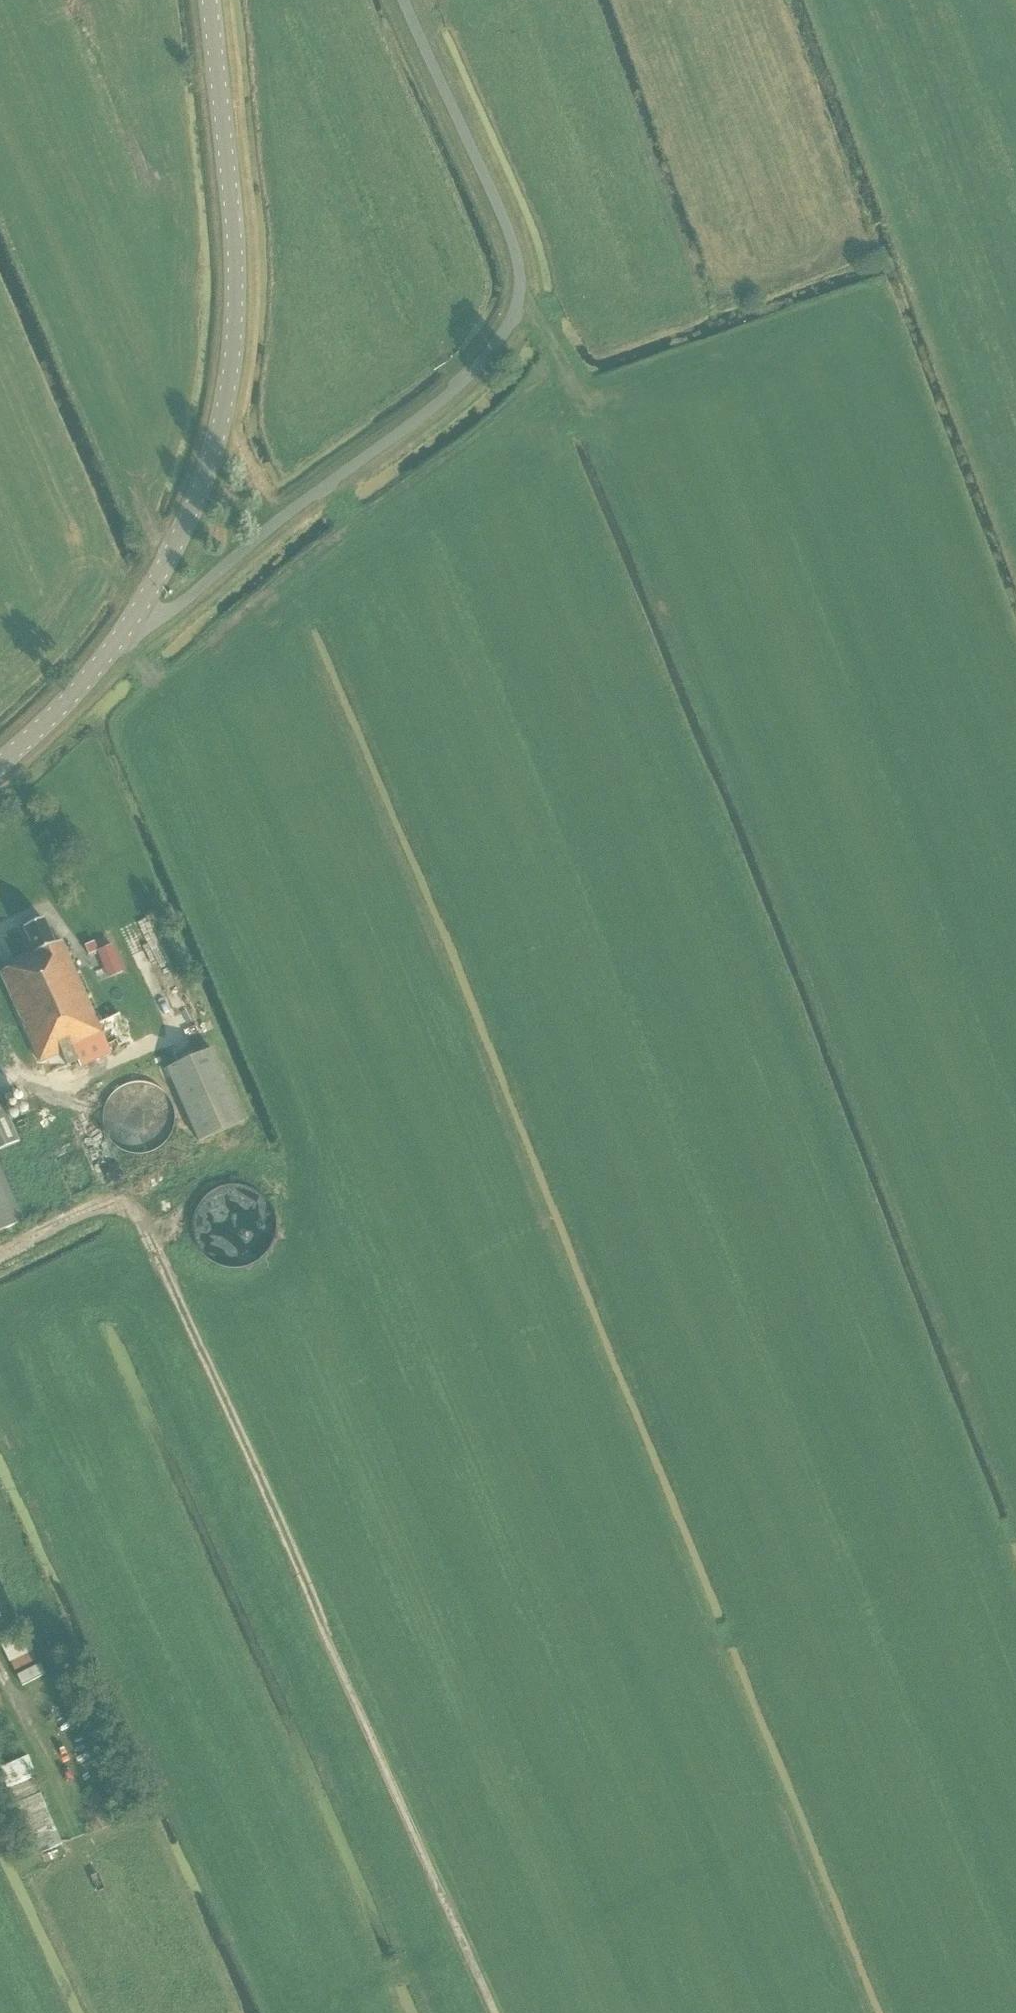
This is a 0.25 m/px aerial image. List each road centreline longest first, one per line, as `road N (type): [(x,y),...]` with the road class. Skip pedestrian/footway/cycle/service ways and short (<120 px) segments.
road 1 (unclassified): [(405,0),(511,237),(518,276),(504,332),(433,404),(164,615),(122,631)]
road 2 (tertiary): [(122,631),(162,569),(227,406),(230,202),(210,0)]
road 3 (tertiary): [(0,761),(122,631)]

